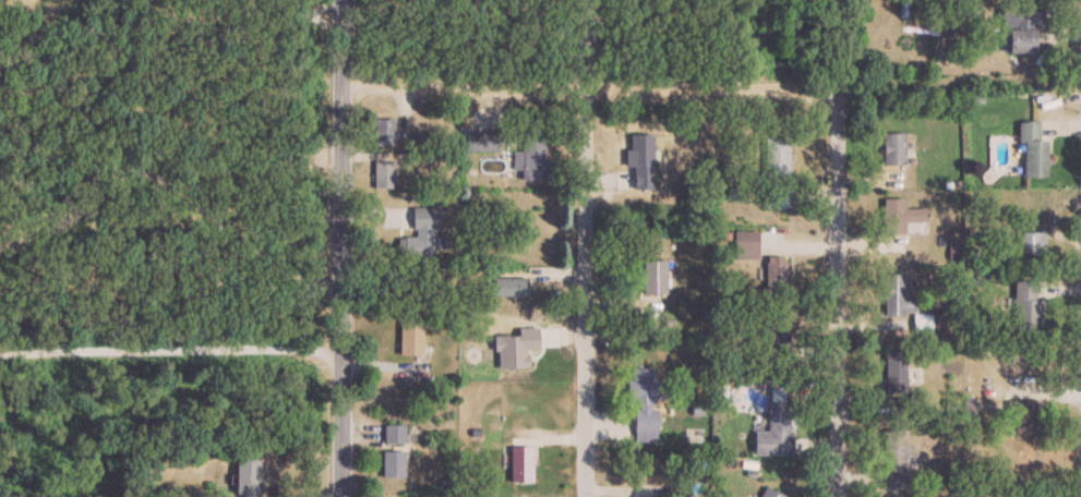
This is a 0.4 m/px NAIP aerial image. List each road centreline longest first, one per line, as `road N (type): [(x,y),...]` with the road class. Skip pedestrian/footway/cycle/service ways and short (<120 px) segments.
road 1 (residential): [(338,82),(839,93)]
road 2 (residential): [(338,82),(343,496)]
road 3 (residential): [(584,496),(584,90)]
road 4 (residential): [(837,496),(839,93)]

